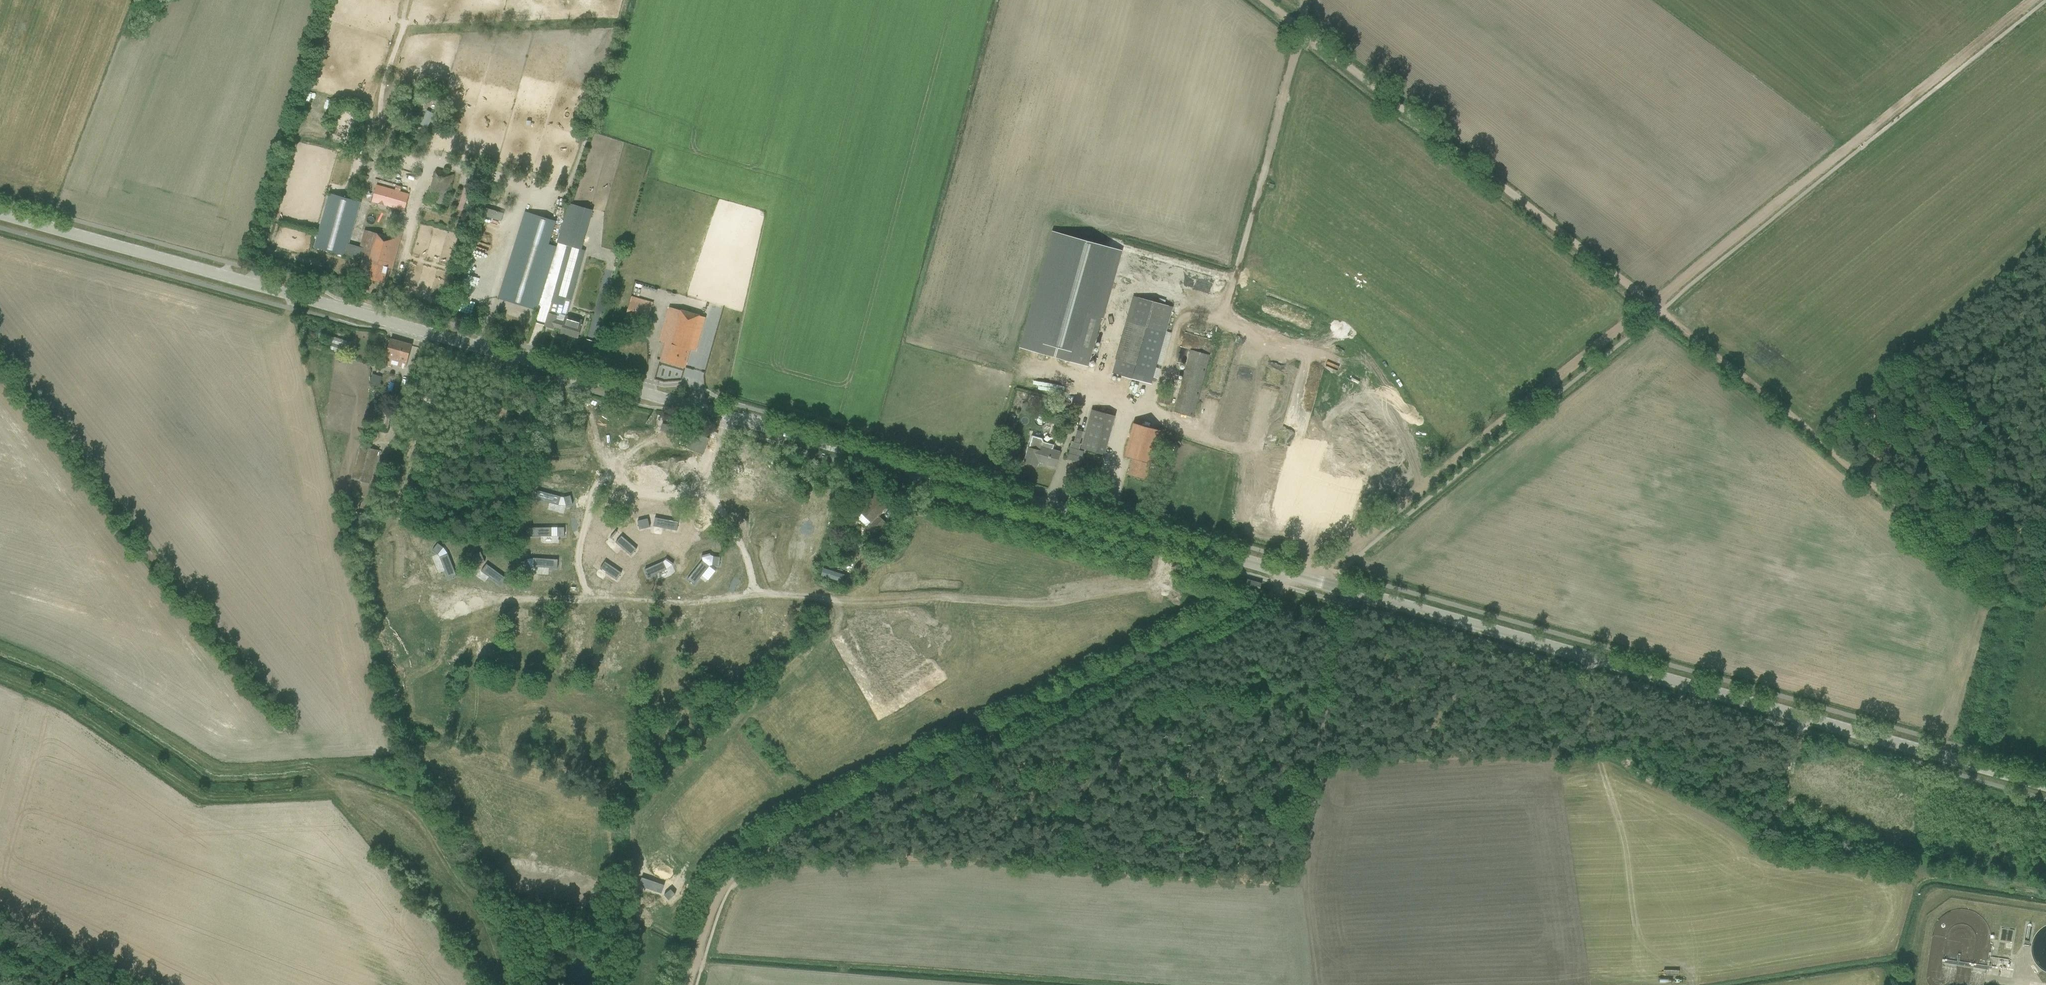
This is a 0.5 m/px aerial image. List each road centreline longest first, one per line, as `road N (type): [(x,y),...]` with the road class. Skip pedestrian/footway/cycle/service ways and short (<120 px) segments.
road 1 (secondary): [(2045,785),(0,213)]
road 2 (track): [(688,984),(717,895),(748,857),(1319,567),(1649,305)]
road 3 (track): [(1649,305),(1262,0)]
road 4 (track): [(1649,305),(2032,0)]
road 5 (track): [(2045,598),(1980,569),(1660,311)]
road 6 (track): [(1348,590),(1317,759)]

